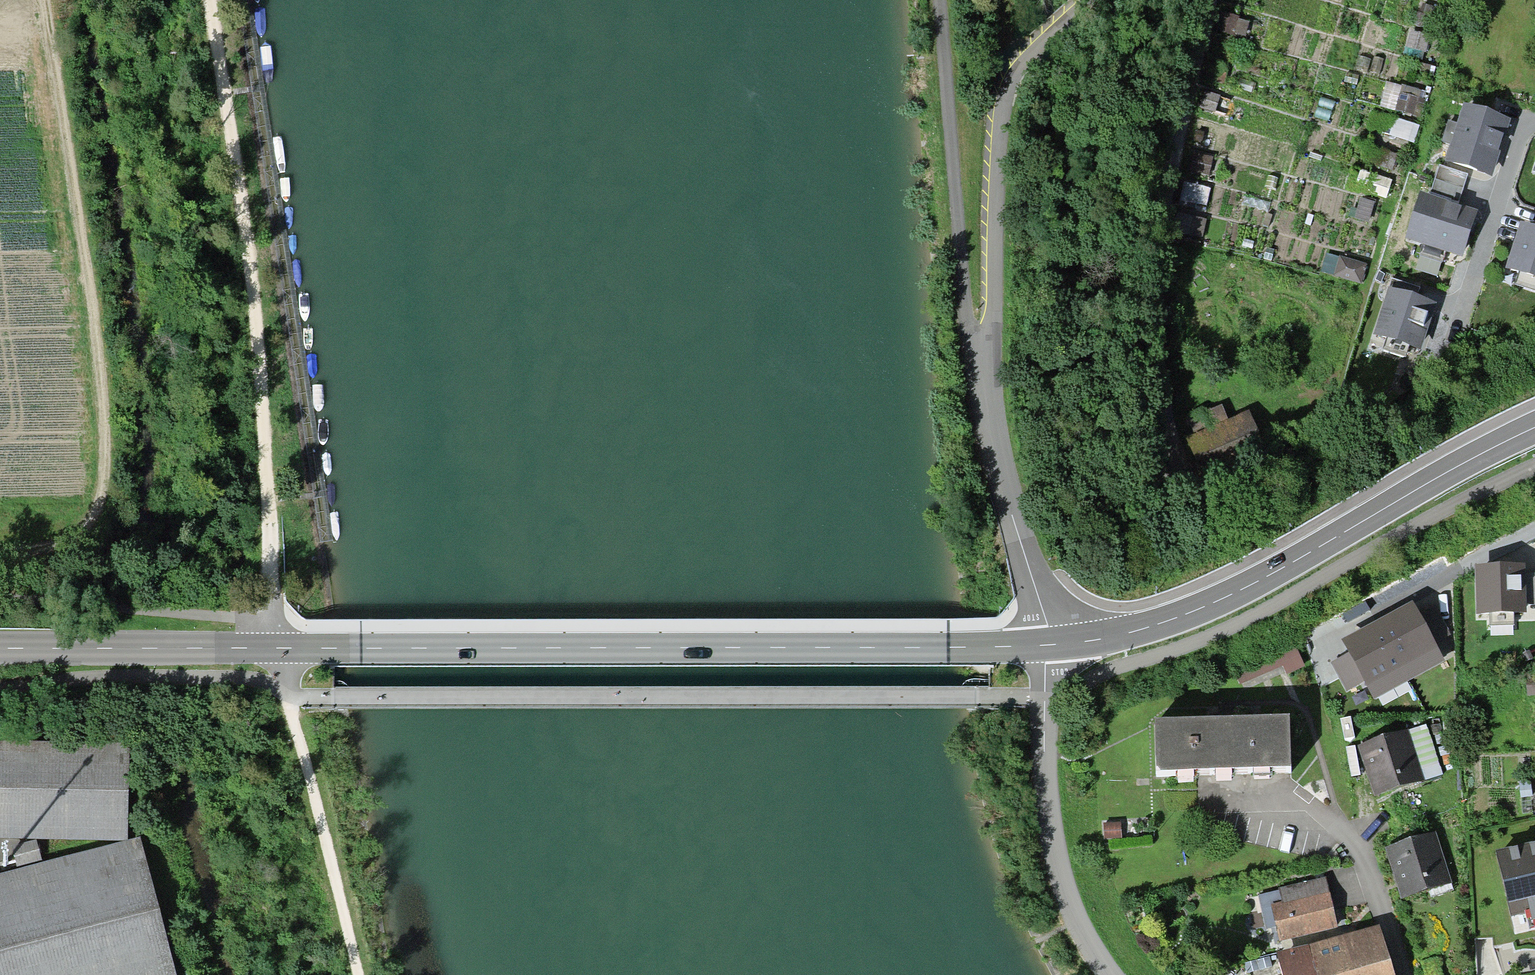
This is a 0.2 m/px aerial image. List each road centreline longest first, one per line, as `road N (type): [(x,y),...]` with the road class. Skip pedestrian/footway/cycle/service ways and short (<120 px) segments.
road 1 (tertiary): [(0,648),(1047,644)]
road 2 (track): [(1002,698),(287,694)]
road 3 (residential): [(1093,0),(1027,56),(1004,90),(995,147),(988,412),(1047,644)]
road 4 (track): [(209,0),(256,368),(275,648)]
road 5 (track): [(0,552),(71,538),(102,488),(86,248),(44,0)]
road 6 (tertiary): [(1047,644),(1110,639),(1224,597),(1534,427)]
road 7 (track): [(1160,472),(1160,255),(1176,118),(1206,0)]
road 8 (track): [(1446,512),(1211,638),(1047,698)]
road 9 (track): [(939,0),(965,318),(985,366)]
road 10 (residential): [(1108,974),(1081,936),(1046,835),(1047,644)]
road 11 (residential): [(1216,806),(1294,803),(1342,826),(1362,852),(1403,974)]
road 12 (track): [(0,688),(245,678),(287,694)]
road 13 (track): [(287,694),(354,974)]
road 14 (track): [(270,619),(0,596)]

